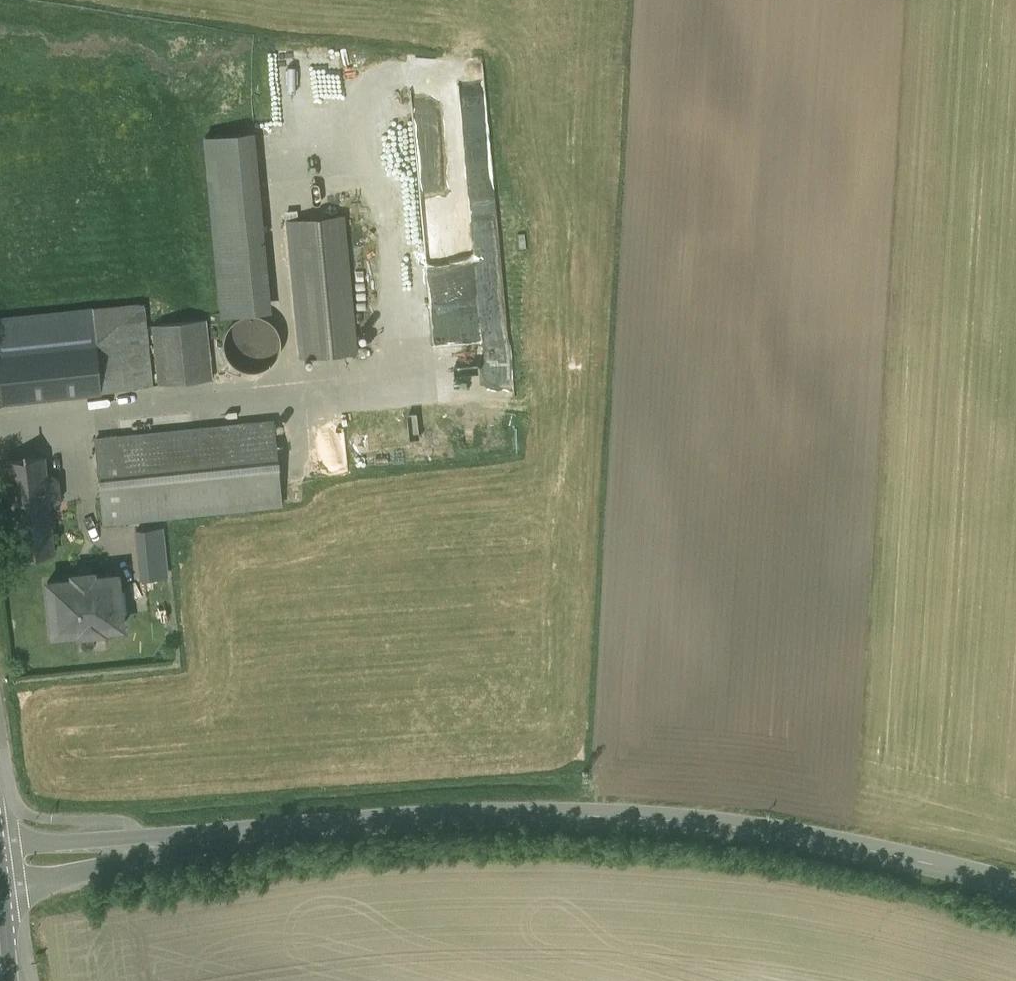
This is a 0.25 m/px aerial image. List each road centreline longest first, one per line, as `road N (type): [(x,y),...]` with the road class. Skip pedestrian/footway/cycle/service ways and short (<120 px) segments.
road 1 (tertiary): [(1015,885),(808,837),(574,815),(369,821),(0,862)]

